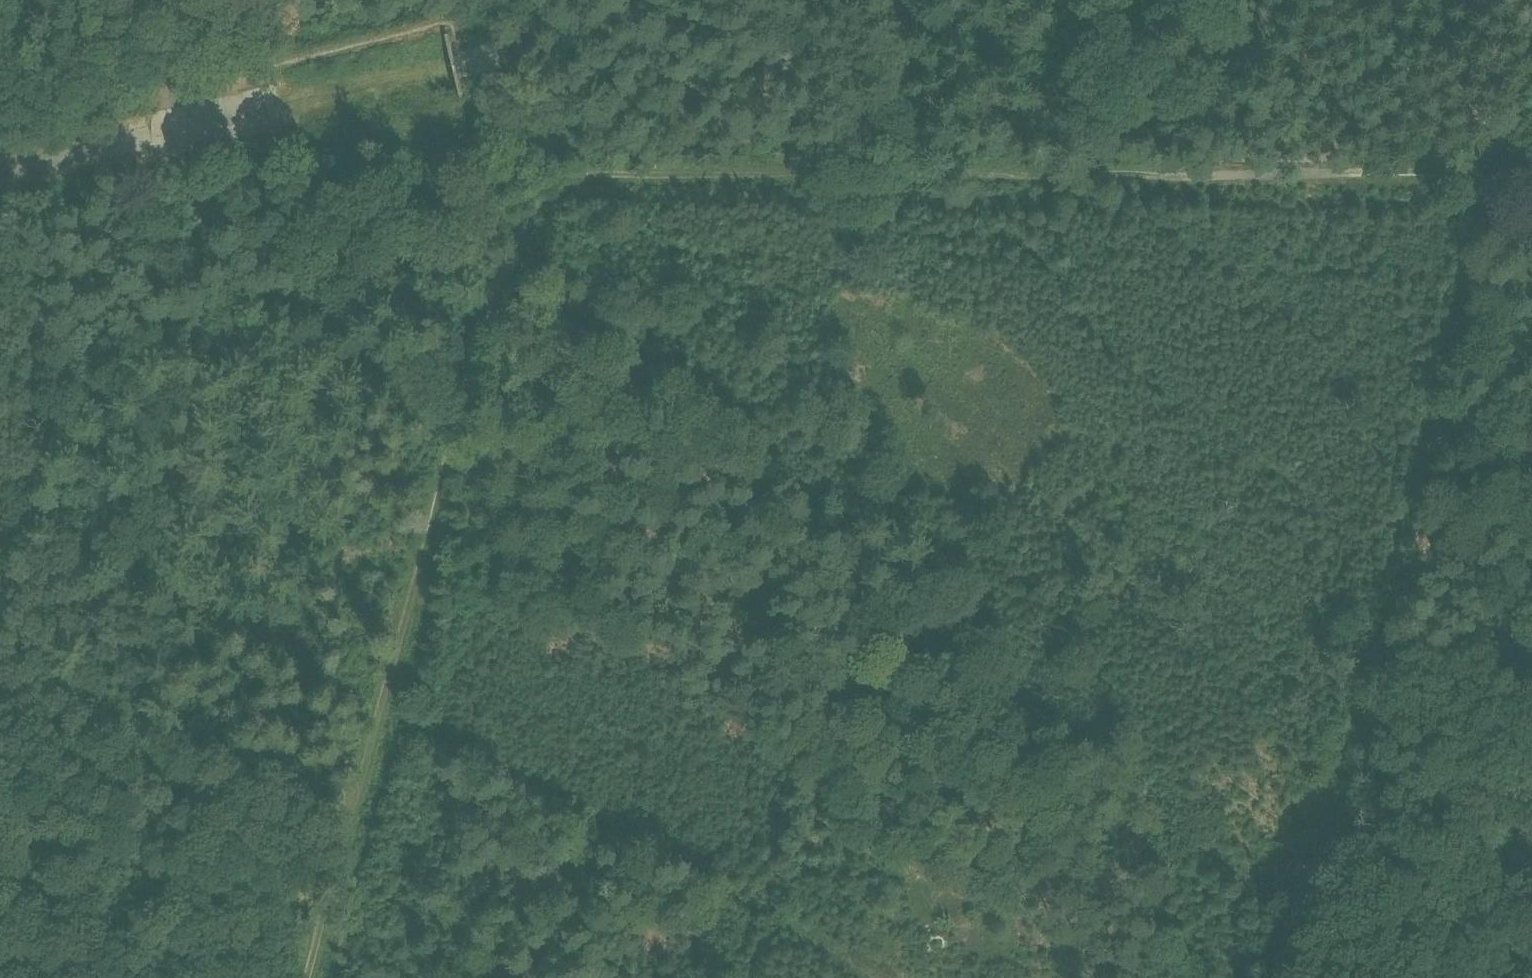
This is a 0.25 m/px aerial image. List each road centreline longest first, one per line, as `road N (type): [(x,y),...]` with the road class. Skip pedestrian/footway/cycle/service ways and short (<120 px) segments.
road 1 (track): [(1493,179),(525,169),(503,226)]
road 2 (track): [(503,226),(367,695),(301,977)]

